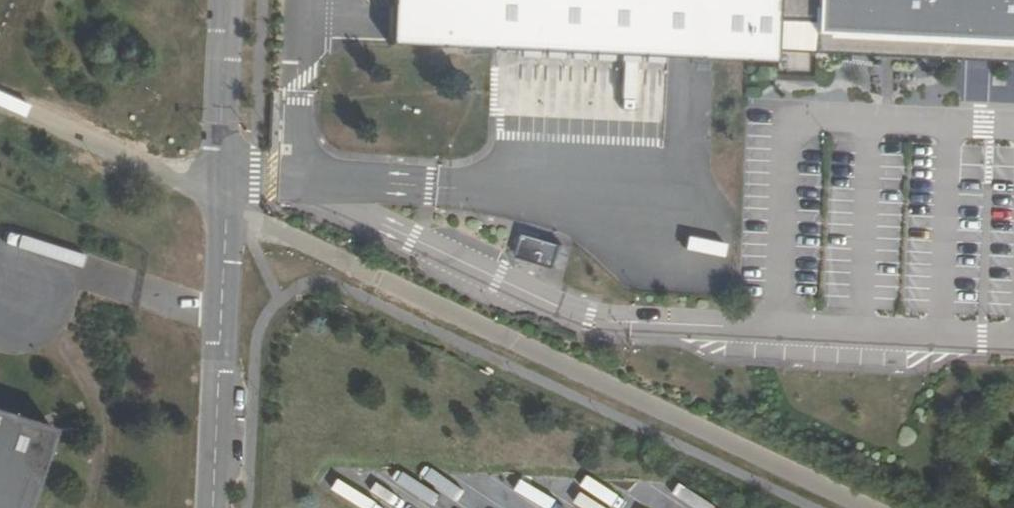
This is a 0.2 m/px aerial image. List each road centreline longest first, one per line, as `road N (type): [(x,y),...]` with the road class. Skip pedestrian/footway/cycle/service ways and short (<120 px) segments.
road 1 (residential): [(225,203),(856,507)]
road 2 (unclassified): [(214,507),(225,203)]
road 3 (residential): [(0,99),(225,203)]
road 4 (unclassified): [(225,203),(228,0)]

